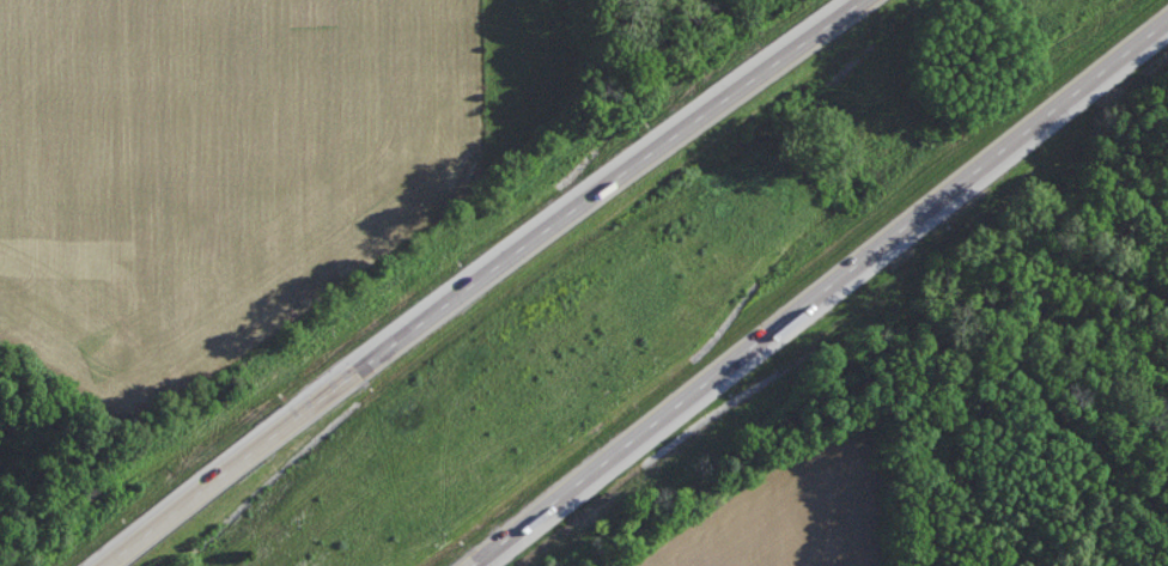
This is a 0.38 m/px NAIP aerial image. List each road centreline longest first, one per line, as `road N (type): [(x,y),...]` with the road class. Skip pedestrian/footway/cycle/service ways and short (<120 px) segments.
road 1 (motorway): [(865,0),(361,367),(107,565)]
road 2 (motorway): [(471,565),(1167,17)]

